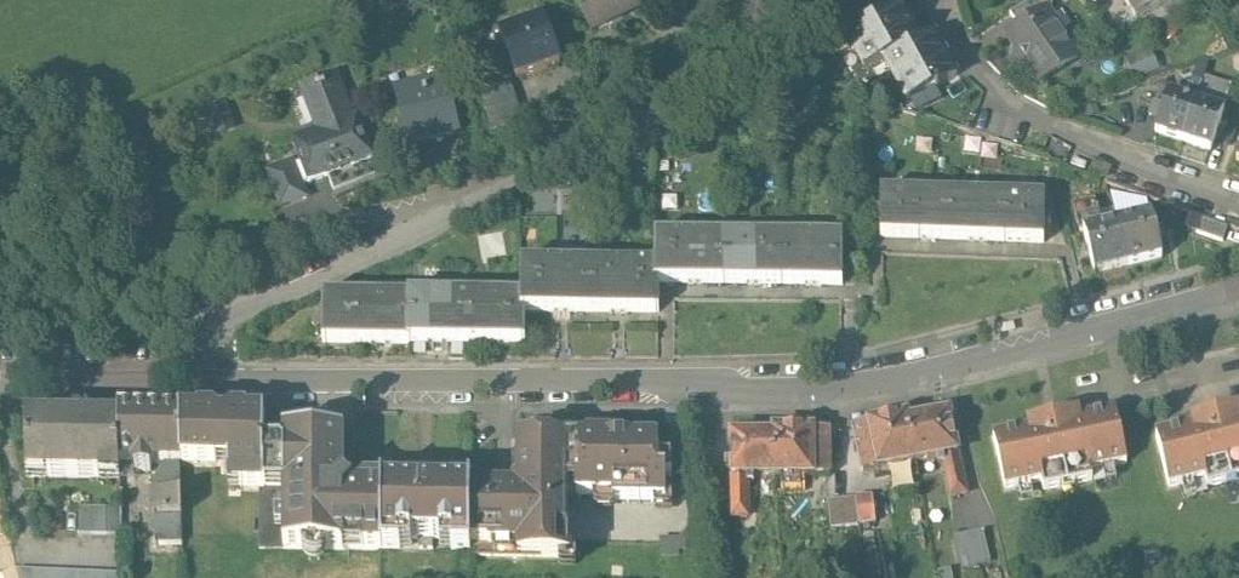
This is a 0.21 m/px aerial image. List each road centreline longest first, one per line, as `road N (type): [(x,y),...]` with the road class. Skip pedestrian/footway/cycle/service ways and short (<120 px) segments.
road 1 (residential): [(1238,285),(848,378),(197,378)]
road 2 (residential): [(197,378),(199,331),(209,320),(366,257),(867,0)]
road 3 (residential): [(1238,203),(1023,114),(963,54),(941,0)]
road 4 (residential): [(0,384),(197,378)]

